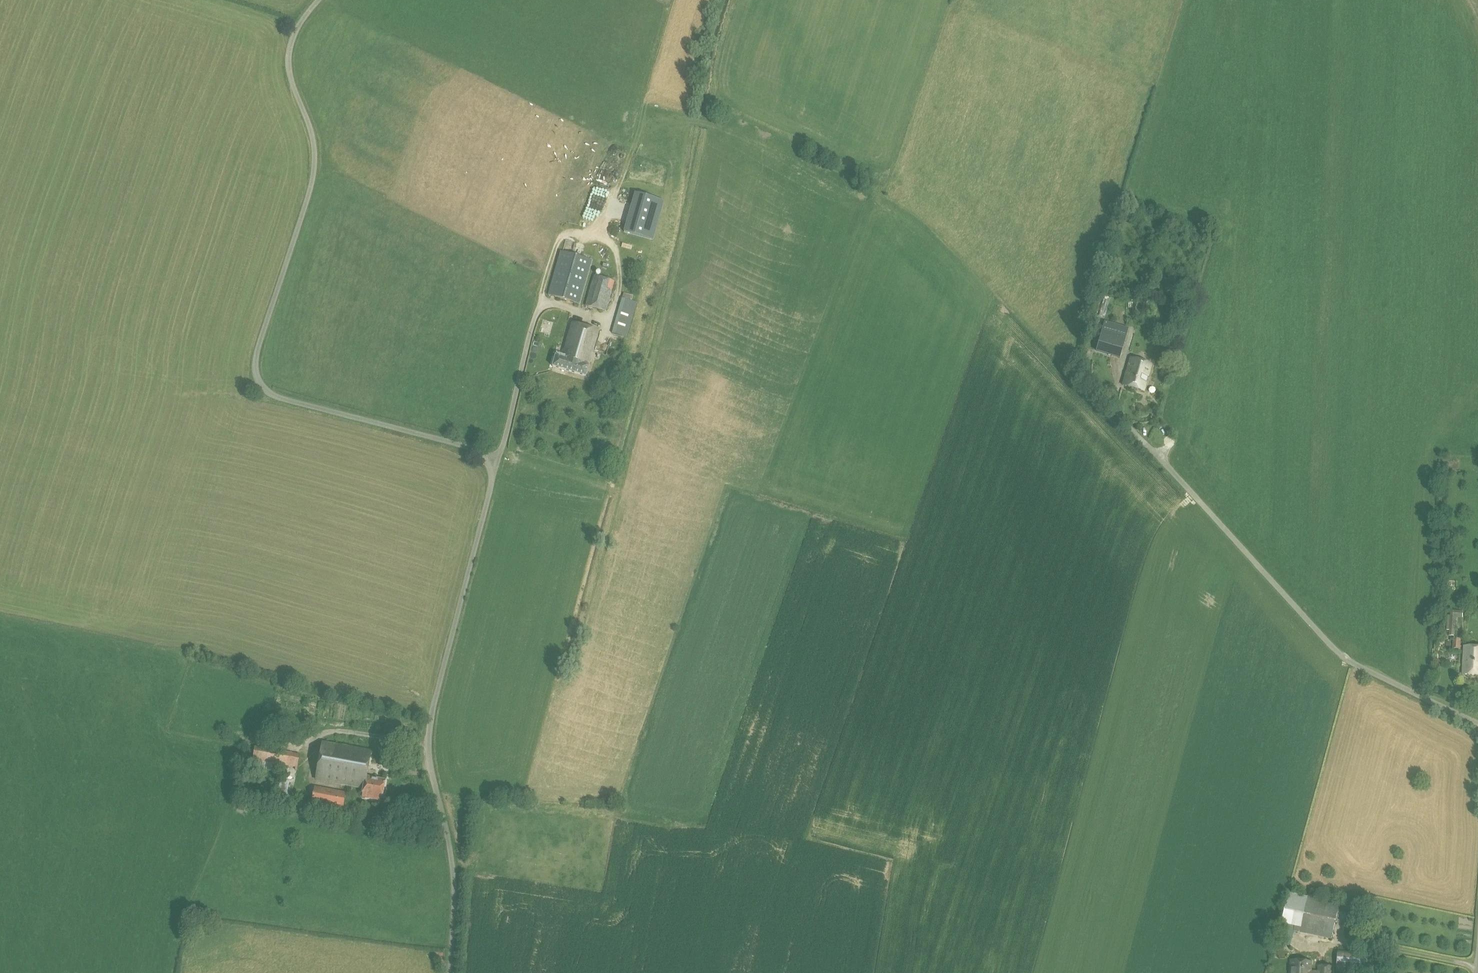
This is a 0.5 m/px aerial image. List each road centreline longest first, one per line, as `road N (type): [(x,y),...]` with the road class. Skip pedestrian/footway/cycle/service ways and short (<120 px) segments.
road 1 (unclassified): [(452,972),(454,872),(428,753),(494,461),(269,396),(255,365),(316,166),(289,51),(296,30),(323,0)]

